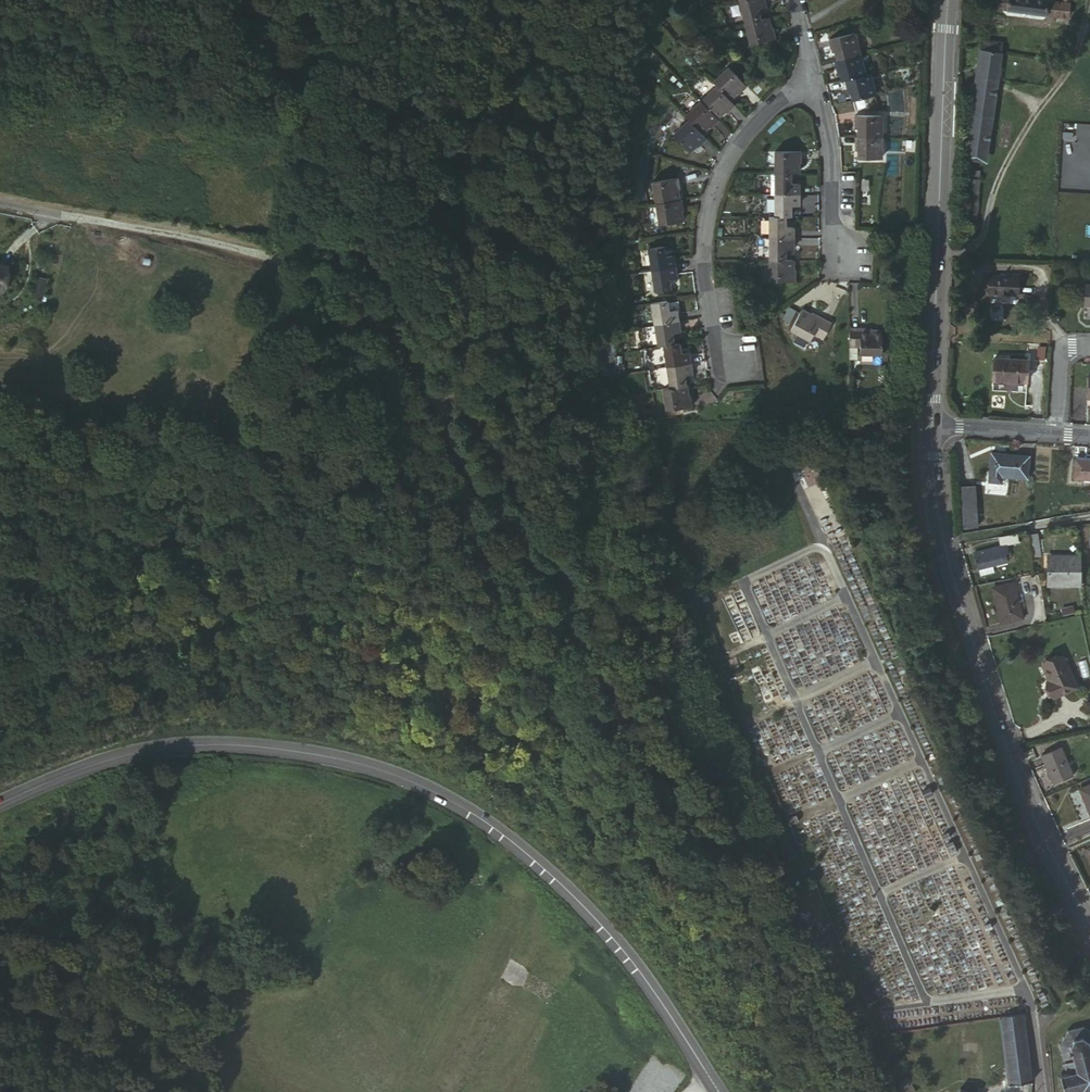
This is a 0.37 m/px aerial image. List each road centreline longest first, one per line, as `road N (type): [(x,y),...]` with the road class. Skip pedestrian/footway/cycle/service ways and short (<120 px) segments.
road 1 (unclassified): [(0,199),(283,260),(365,314),(430,389),(469,472),(691,799),(819,945),(890,1091)]
road 2 (tertiary): [(0,799),(167,747),(273,752),(379,772),(542,867),(609,938),(719,1091)]
road 3 (track): [(636,718),(444,649),(158,573),(115,565),(0,582)]
road 4 (tertiary): [(931,423),(942,542),(995,719),(1089,922)]
road 5 (tertiary): [(948,0),(931,423)]
road 6 (residential): [(715,365),(702,277),(708,199),(742,128),(809,79)]
road 7 (track): [(283,260),(308,0)]
road 8 (residential): [(831,260),(828,182),(809,79)]
road 9 (track): [(446,1091),(512,975)]
road 10 (residential): [(931,423),(1054,434)]

